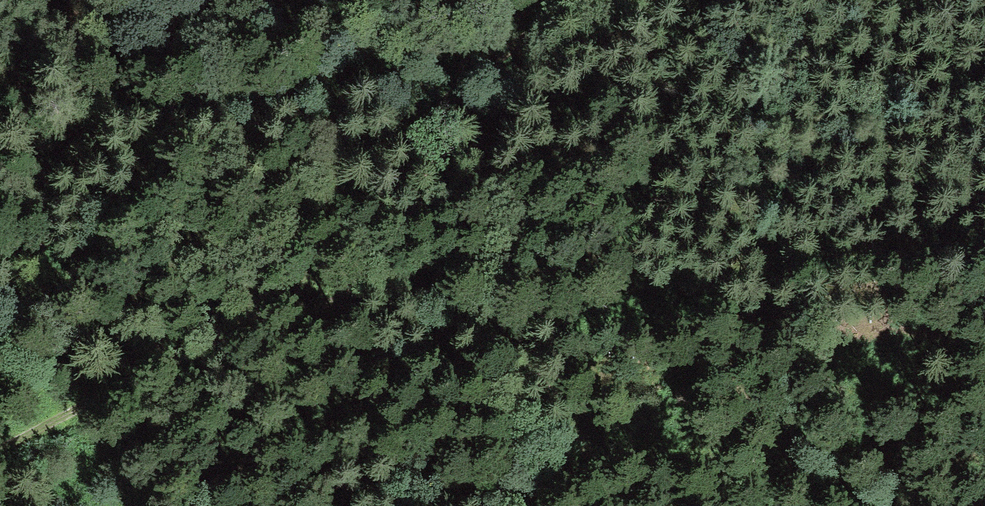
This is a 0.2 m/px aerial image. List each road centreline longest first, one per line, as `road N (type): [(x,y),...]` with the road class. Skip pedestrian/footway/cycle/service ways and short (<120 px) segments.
road 1 (track): [(687,0),(585,52),(102,147),(69,169),(59,209),(71,427)]
road 2 (track): [(626,505),(593,430),(541,360),(477,320),(401,294),(315,308),(0,458)]

